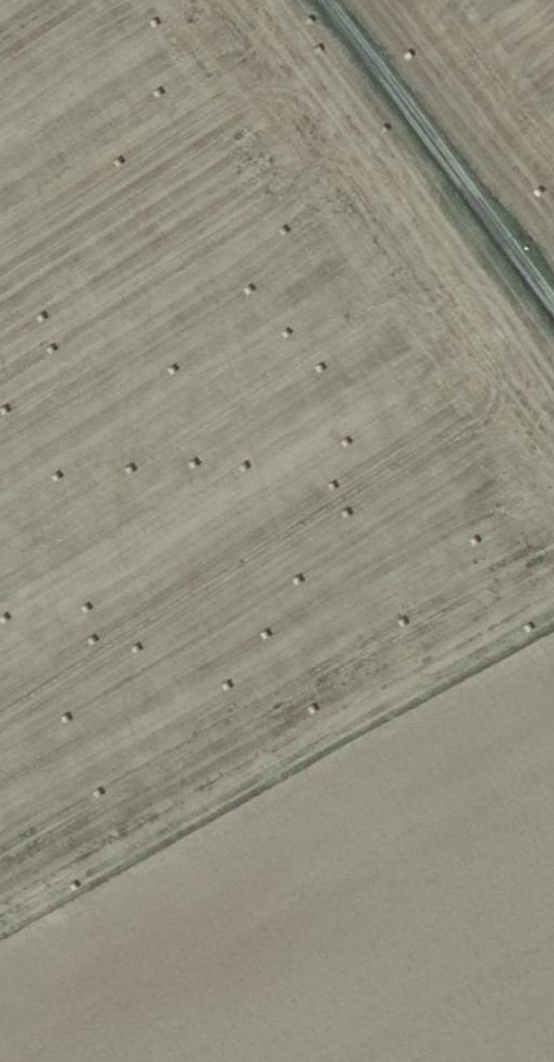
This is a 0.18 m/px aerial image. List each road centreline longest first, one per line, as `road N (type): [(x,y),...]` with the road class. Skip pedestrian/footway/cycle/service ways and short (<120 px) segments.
road 1 (unclassified): [(553,298),(326,0)]

